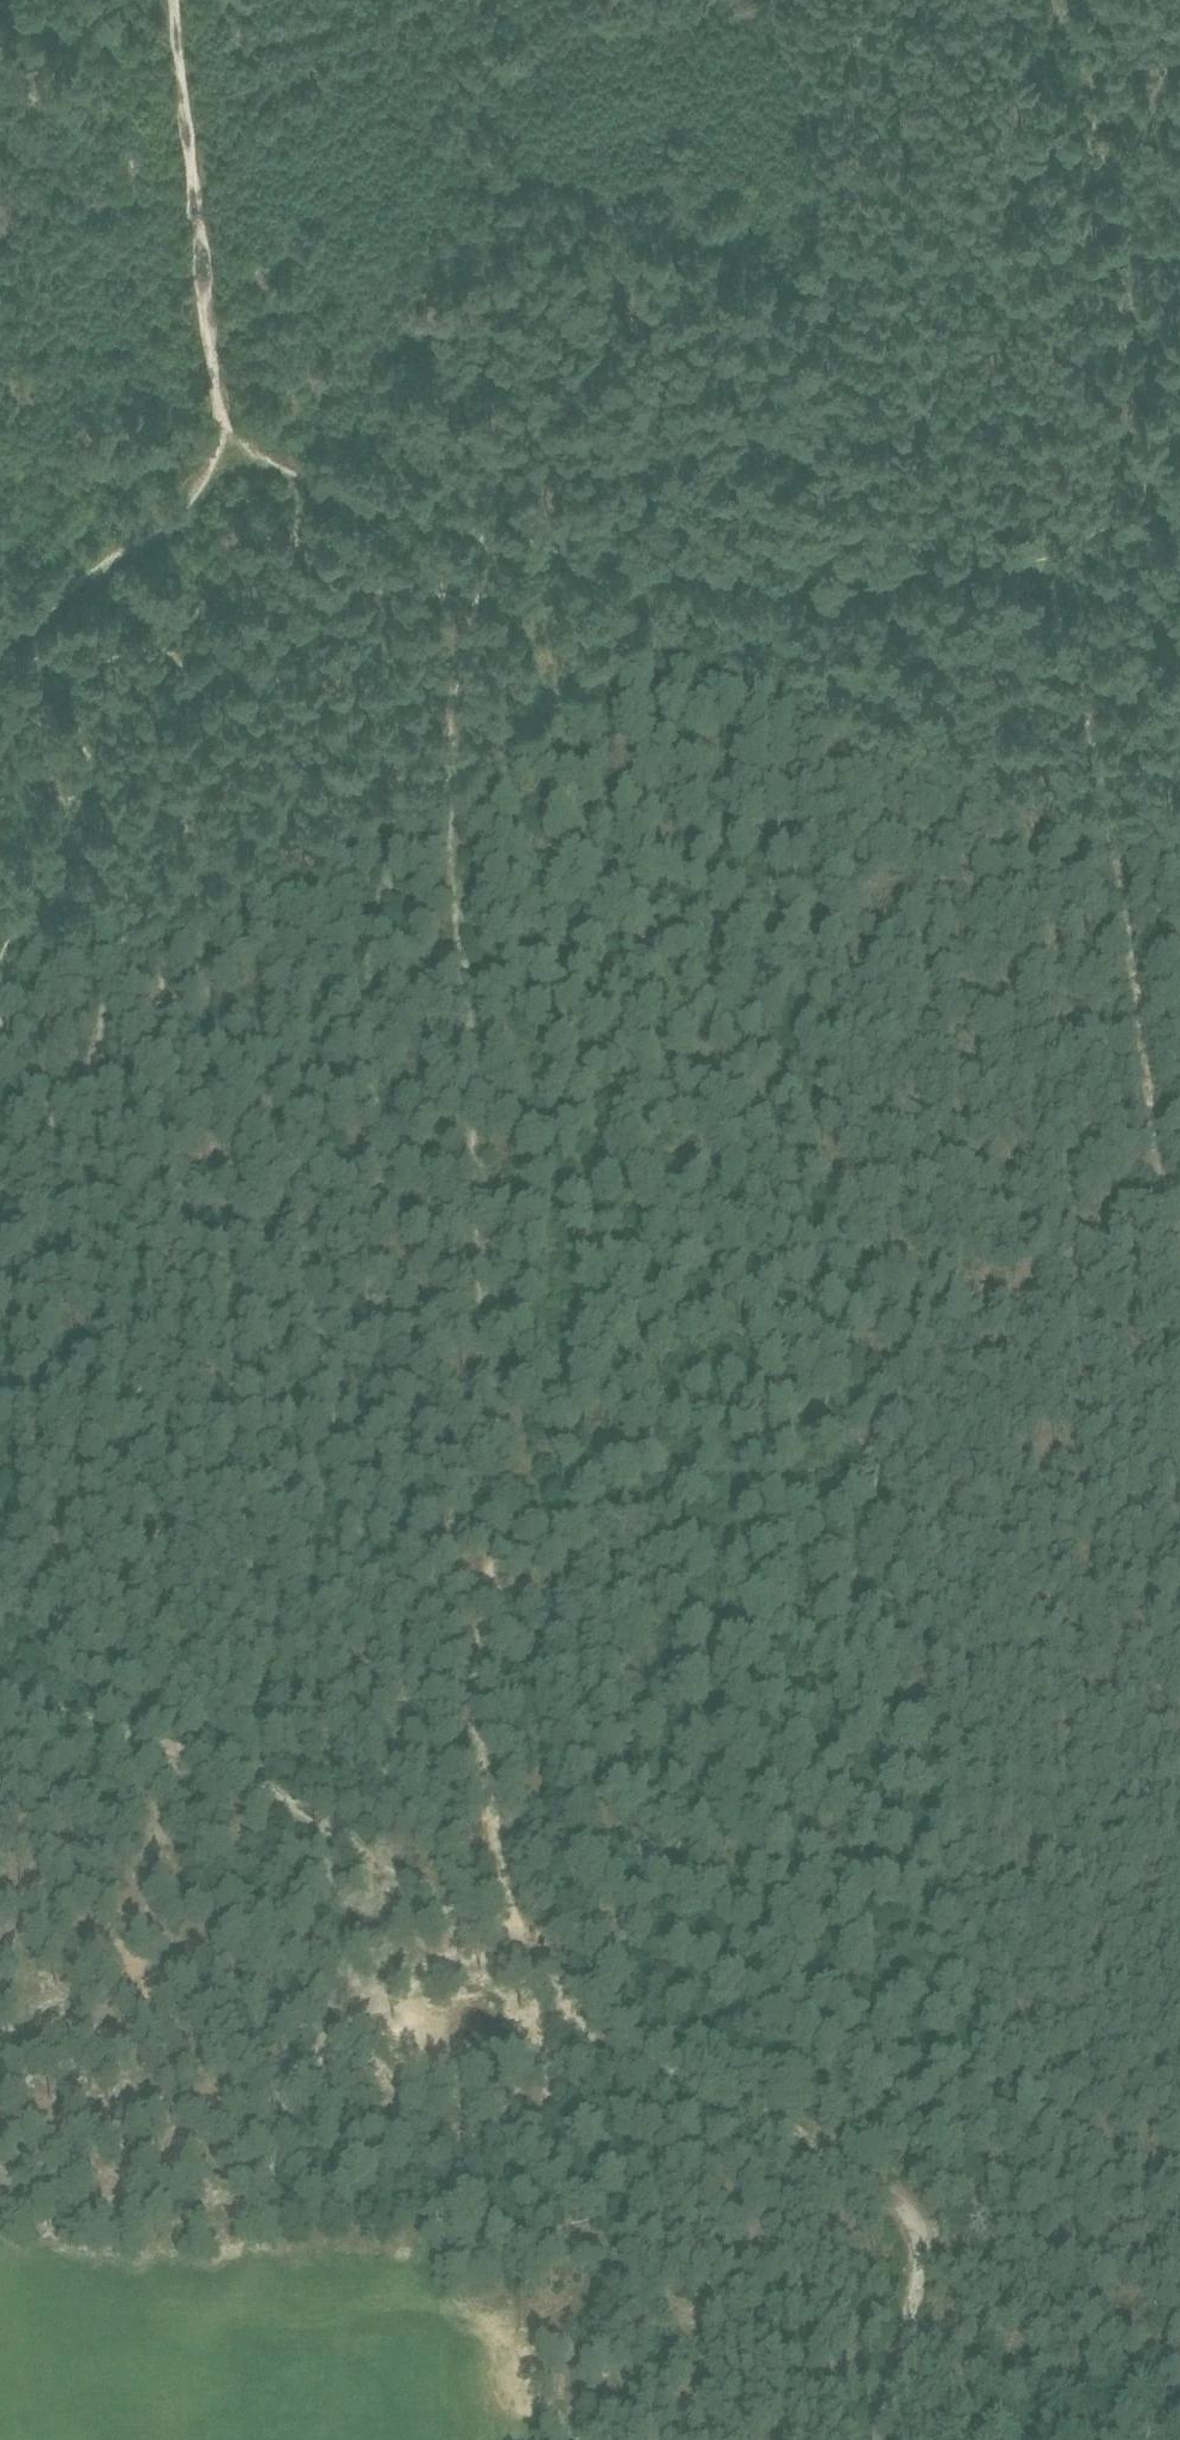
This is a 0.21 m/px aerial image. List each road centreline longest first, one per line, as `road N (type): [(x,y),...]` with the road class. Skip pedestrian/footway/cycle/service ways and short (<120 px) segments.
road 1 (track): [(1045,550),(935,578),(835,584),(508,533),(231,443)]
road 2 (track): [(1045,550),(1179,1169)]
road 3 (track): [(231,443),(220,412),(174,0)]
road 4 (track): [(0,633),(152,534),(231,443)]
road 5 (track): [(1179,526),(1045,550)]

